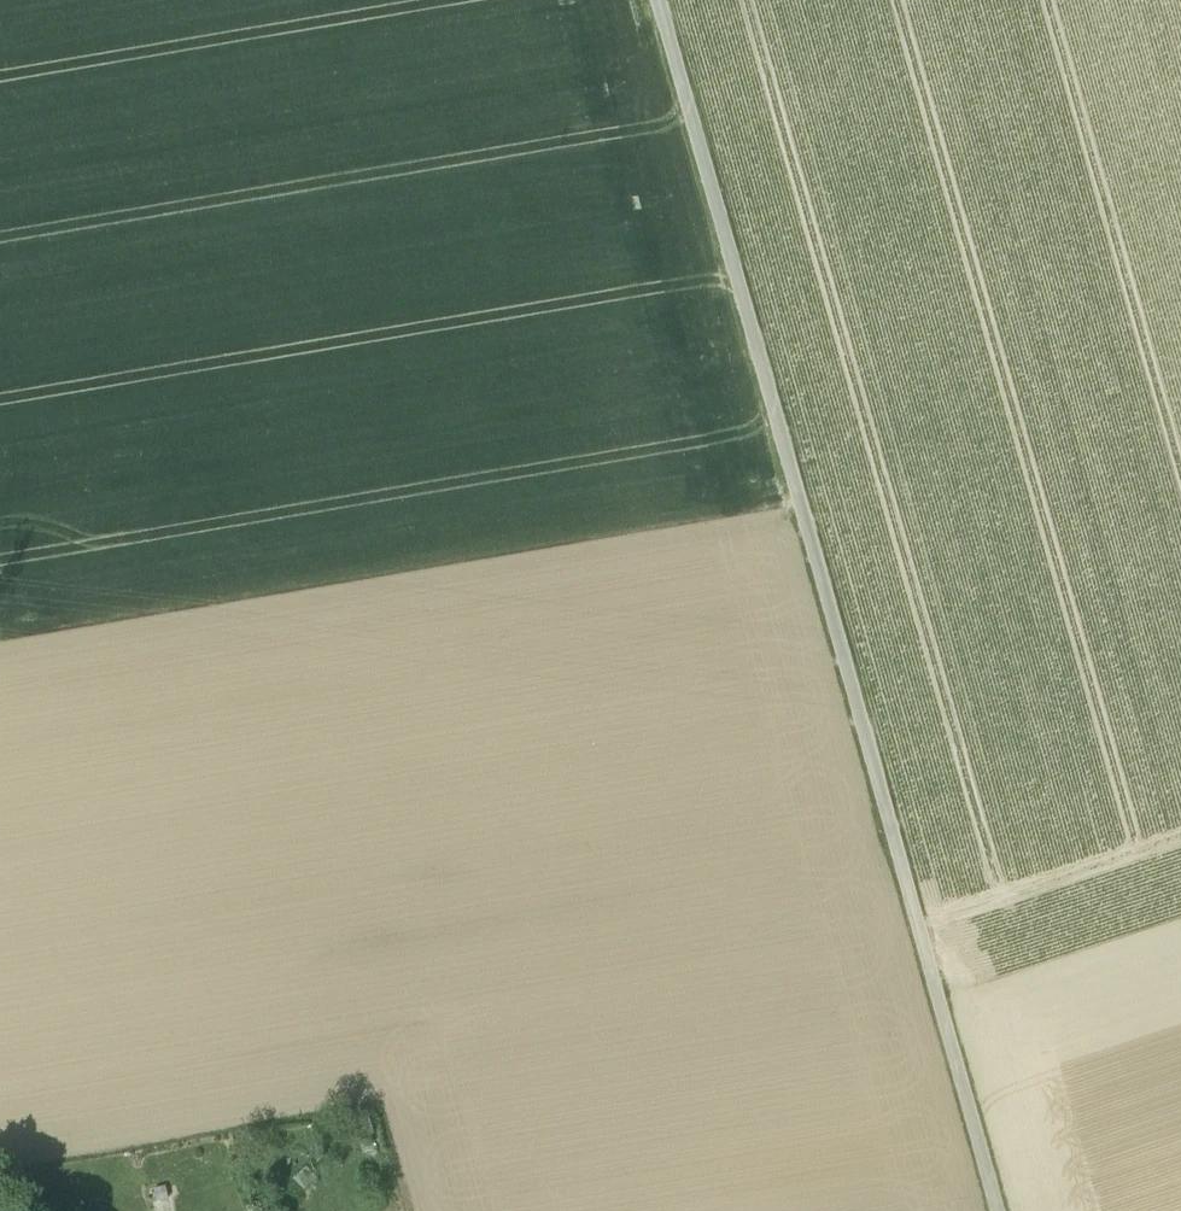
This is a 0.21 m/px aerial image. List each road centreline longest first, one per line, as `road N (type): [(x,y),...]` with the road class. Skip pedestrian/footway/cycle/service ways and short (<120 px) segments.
road 1 (unclassified): [(659,0),(998,1210)]

